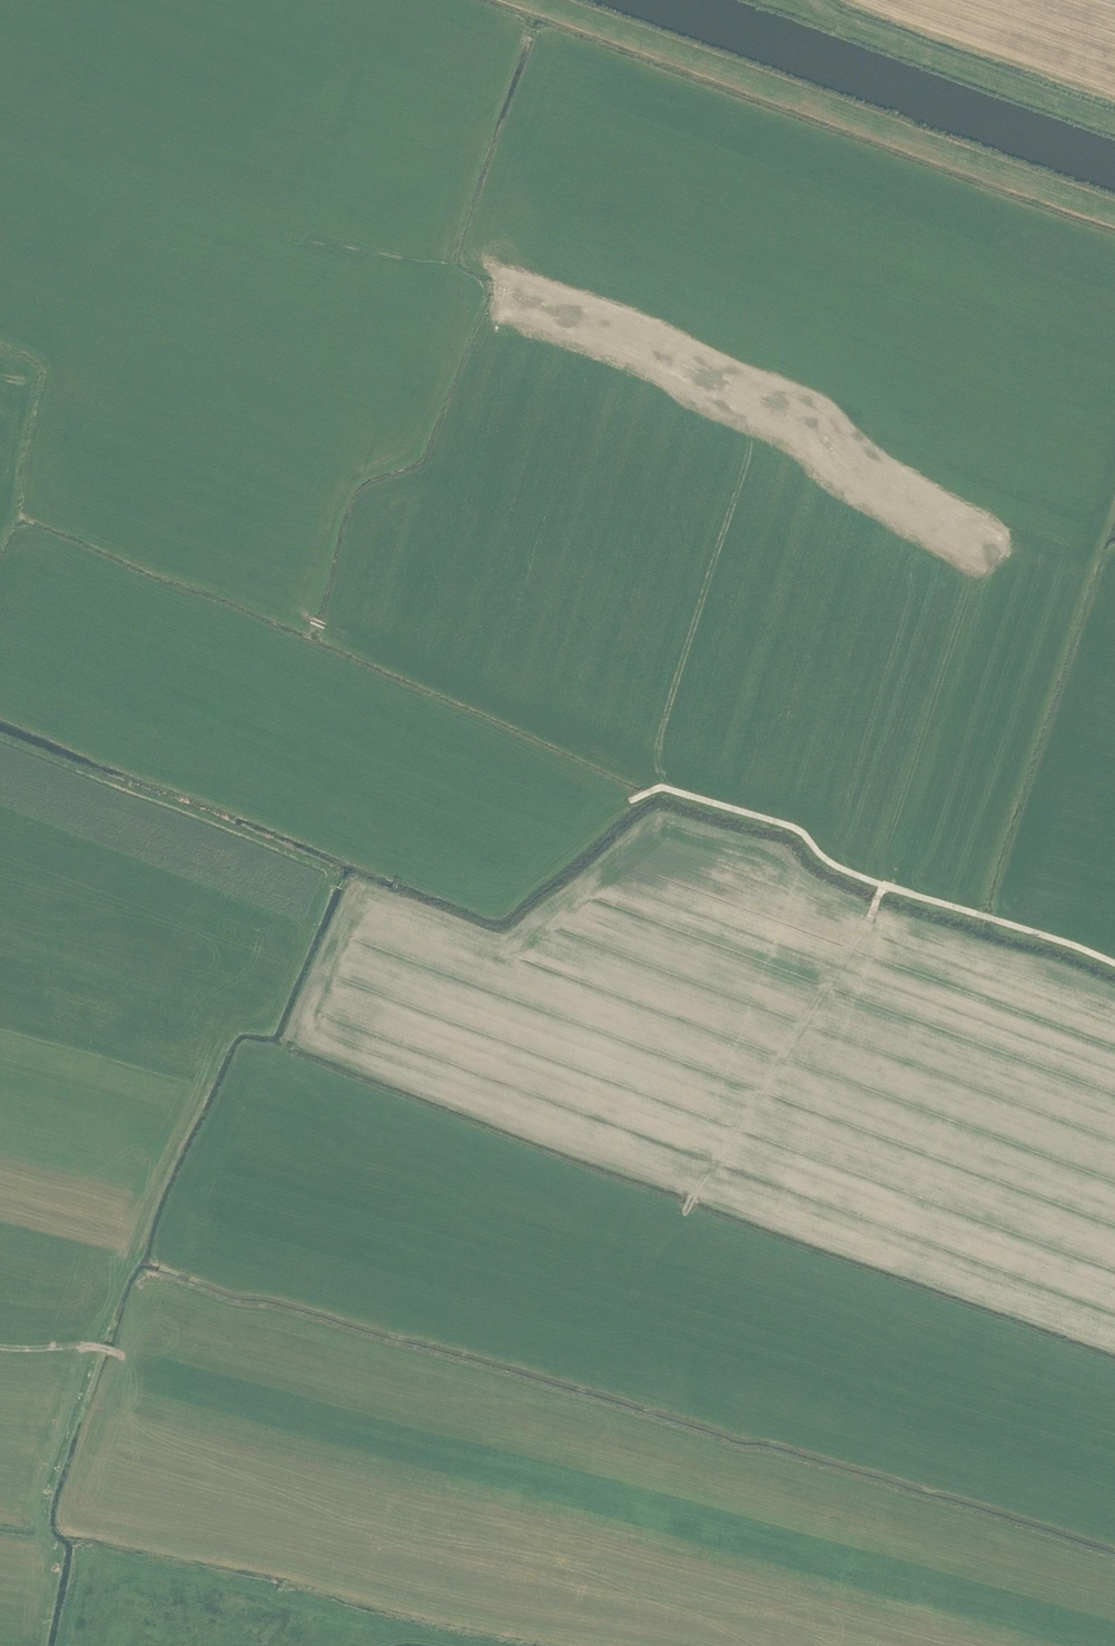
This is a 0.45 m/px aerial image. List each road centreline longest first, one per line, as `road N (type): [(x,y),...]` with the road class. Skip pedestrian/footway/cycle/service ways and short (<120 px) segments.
road 1 (track): [(1114,963),(881,885),(830,863),(788,825),(662,787),(630,802)]

